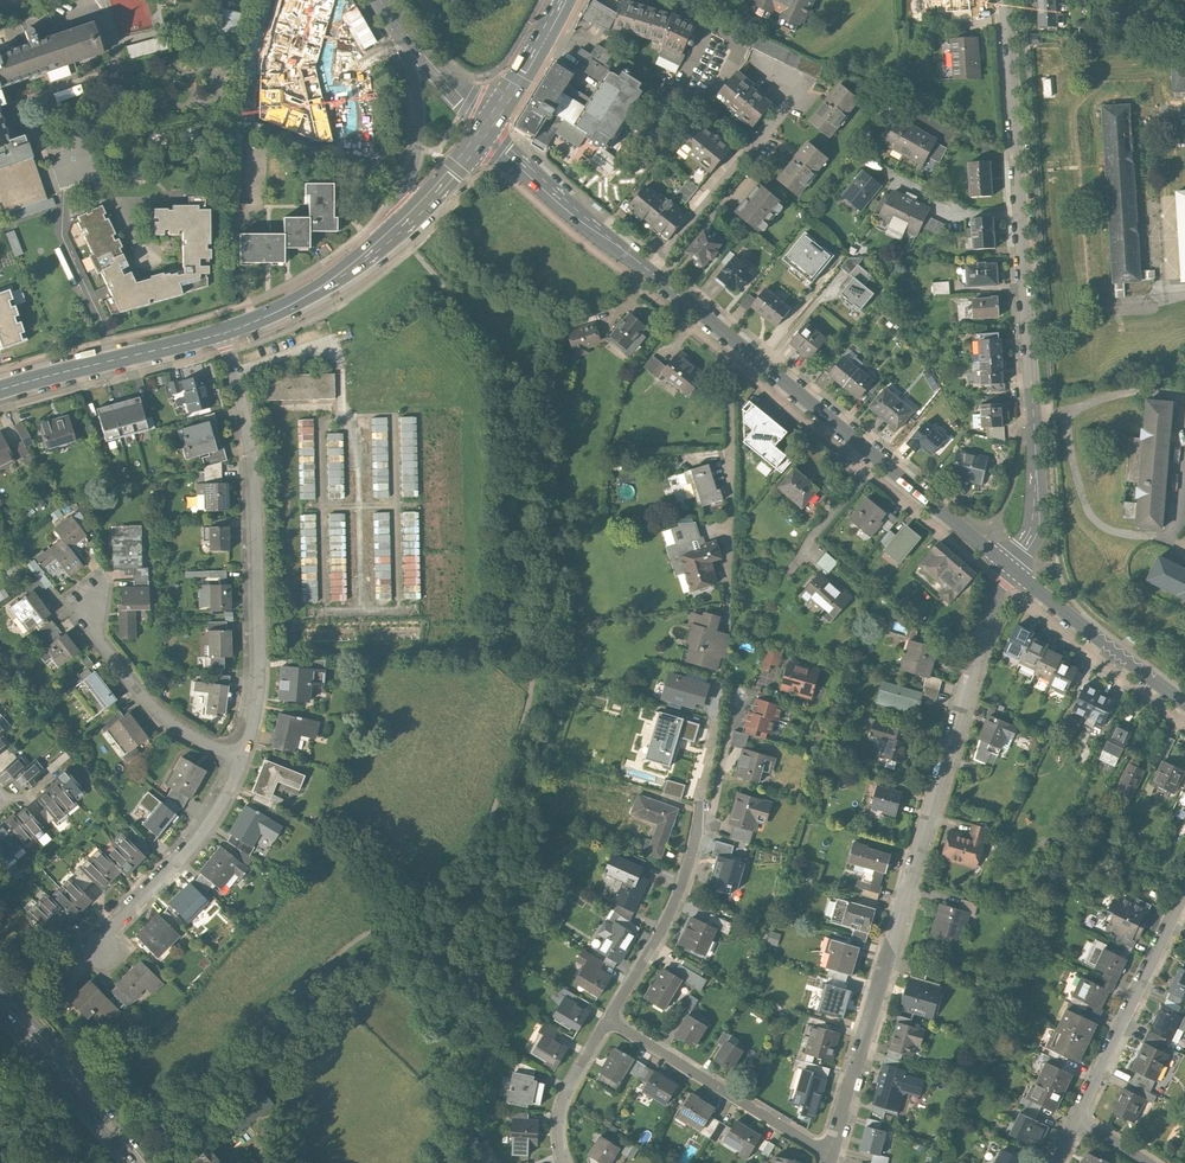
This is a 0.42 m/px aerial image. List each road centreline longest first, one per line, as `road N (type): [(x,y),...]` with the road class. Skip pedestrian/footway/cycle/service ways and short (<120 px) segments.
road 1 (residential): [(221,333),(246,431),(260,631),(253,720),(215,812),(112,926),(101,950)]
road 2 (residential): [(833,1156),(1008,566)]
road 3 (residential): [(1007,0),(1036,521),(1008,566)]
road 4 (tertiary): [(731,339),(1008,566)]
road 5 (residential): [(731,339),(726,614)]
road 6 (residential): [(833,1156),(610,1018)]
road 7 (residential): [(1078,1117),(1184,890)]
road 8 (residential): [(654,275),(799,92)]
road 9 (primary): [(0,390),(221,333)]
road 10 (tertiary): [(1008,566),(1184,704)]
road 11 (tertiary): [(487,127),(571,210),(654,275)]
road 12 (primary): [(0,993),(142,1162)]
road 13 (residential): [(702,826),(665,927),(610,1018)]
road 14 (primary): [(221,333),(316,291),(397,230)]
road 15 (tertiary): [(405,32),(422,132),(397,230)]
road 16 (residential): [(610,1018),(568,1087),(558,1118),(565,1162)]
road 17 (primary): [(487,127),(563,0)]
road 18 (primary): [(397,230),(487,127)]
road 19 (tertiary): [(487,127),(405,32)]

